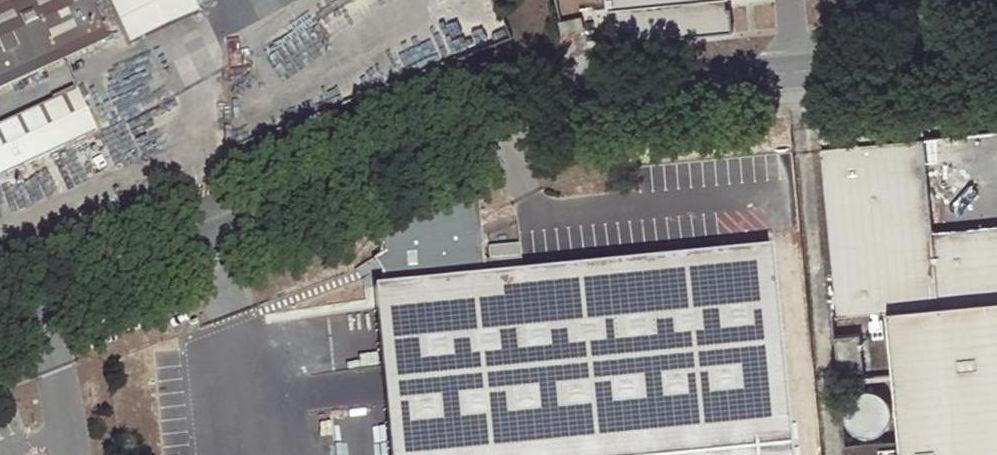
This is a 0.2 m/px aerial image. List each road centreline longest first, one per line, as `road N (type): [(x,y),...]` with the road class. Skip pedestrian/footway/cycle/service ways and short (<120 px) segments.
road 1 (tertiary): [(996,52),(594,93),(546,106),(0,338)]

